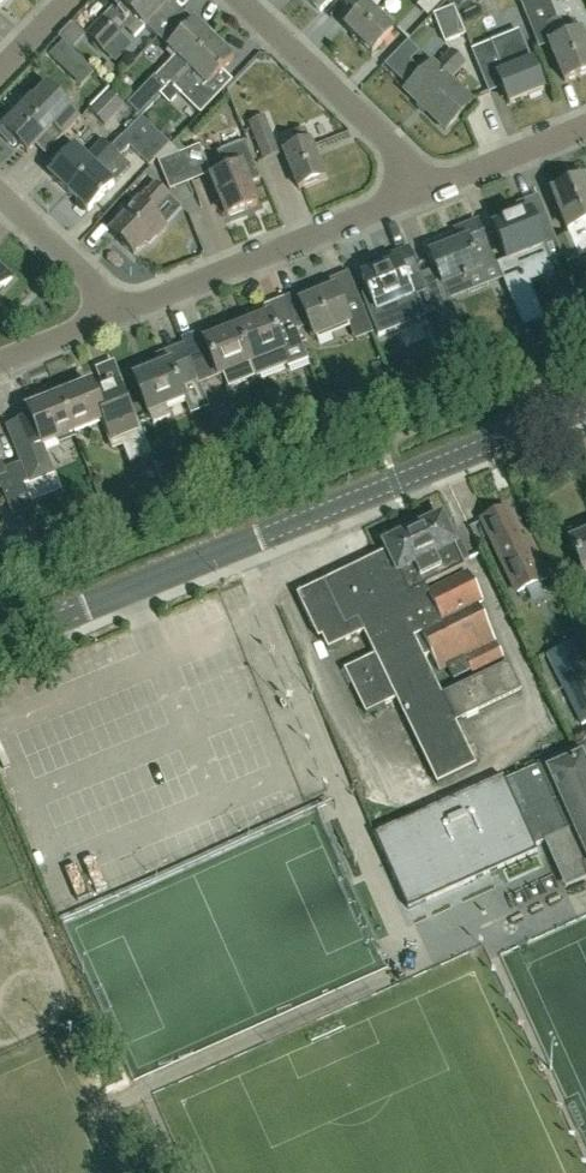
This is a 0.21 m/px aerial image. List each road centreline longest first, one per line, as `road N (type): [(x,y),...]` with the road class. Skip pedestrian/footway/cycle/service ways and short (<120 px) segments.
road 1 (tertiary): [(0,644),(585,406)]
road 2 (residential): [(120,314),(431,187)]
road 3 (residential): [(431,187),(242,0)]
road 4 (residential): [(120,314),(0,198)]
road 5 (residential): [(431,187),(585,131)]
road 6 (residential): [(0,363),(120,314)]

